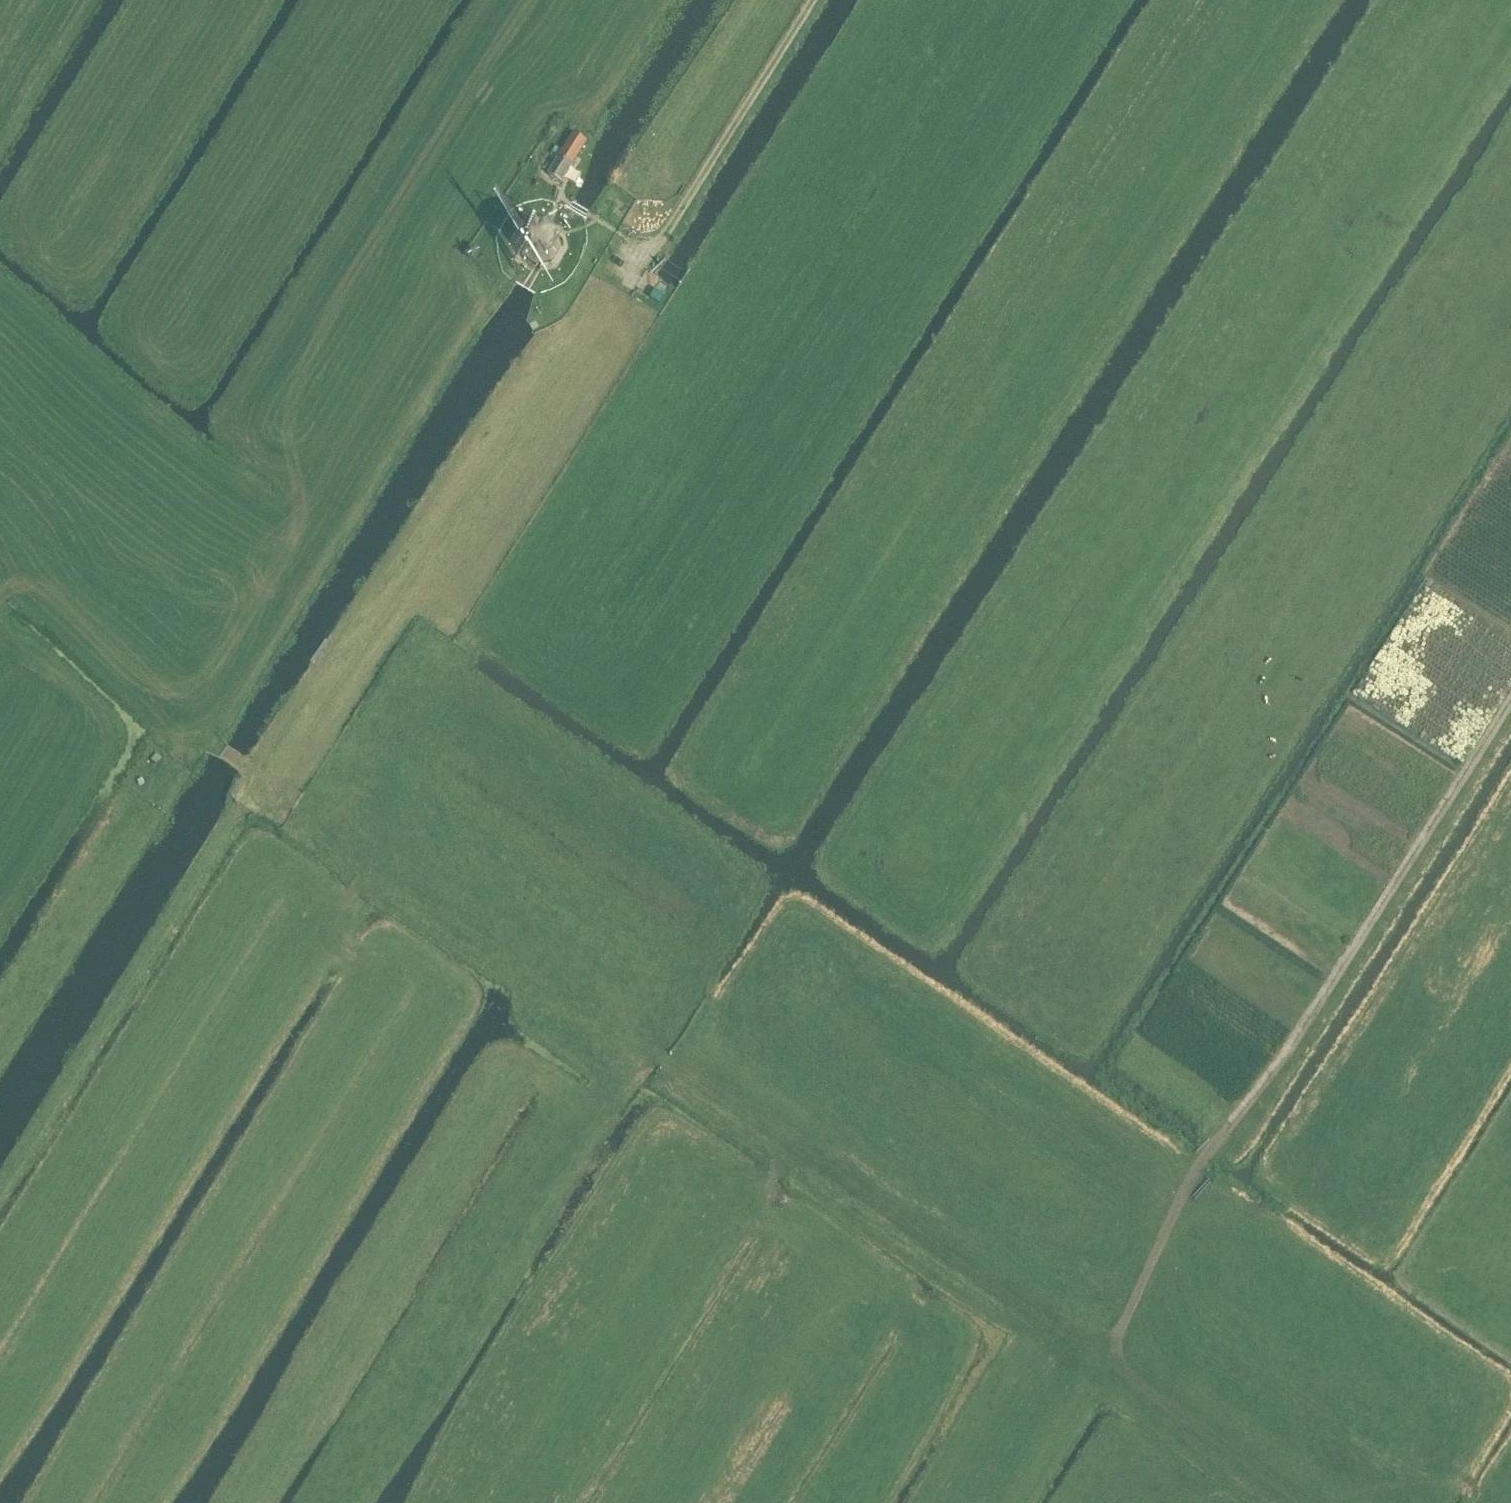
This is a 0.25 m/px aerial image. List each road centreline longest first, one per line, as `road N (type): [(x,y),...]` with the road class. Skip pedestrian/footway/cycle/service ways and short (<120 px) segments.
road 1 (track): [(1315,1502),(243,765)]
road 2 (track): [(1510,706),(1287,1059),(1204,1157),(1105,1360)]
road 3 (track): [(812,0),(624,293)]
road 4 (track): [(220,749),(0,540)]

